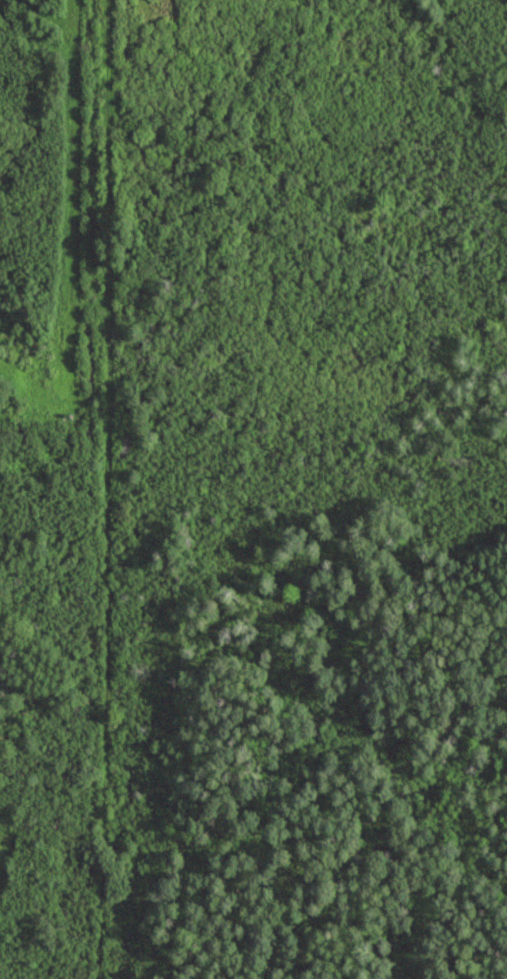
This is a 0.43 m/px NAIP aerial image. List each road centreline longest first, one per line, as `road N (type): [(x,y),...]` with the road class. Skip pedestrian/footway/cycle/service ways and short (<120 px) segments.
road 1 (track): [(101,978),(110,0)]

